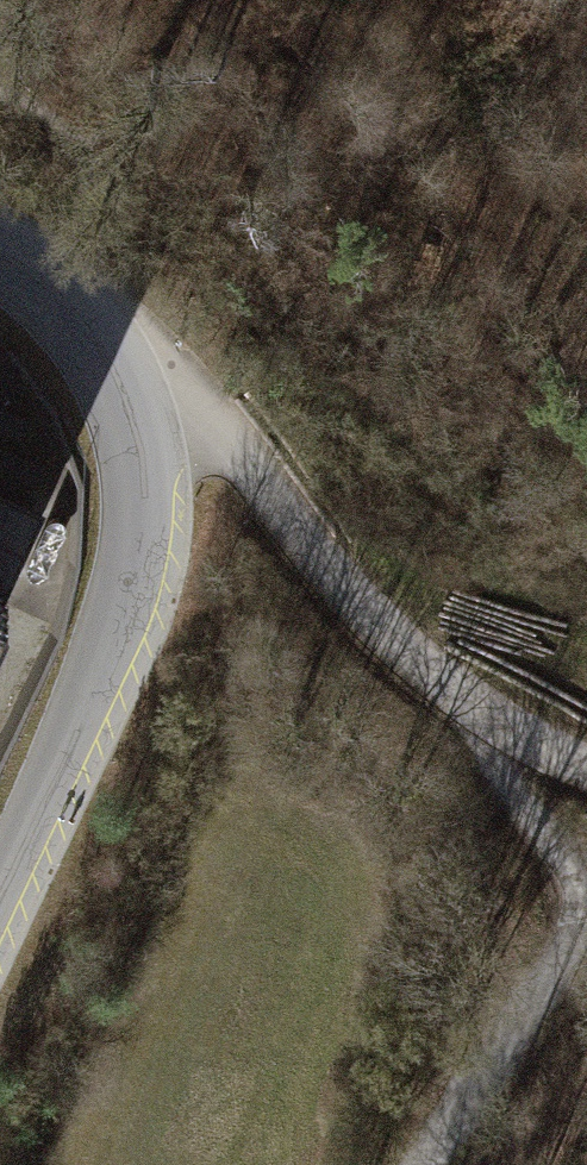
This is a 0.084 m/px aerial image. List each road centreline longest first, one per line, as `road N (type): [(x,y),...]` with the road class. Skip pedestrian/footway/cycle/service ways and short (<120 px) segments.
road 1 (unclassified): [(0,256),(51,289),(88,343),(127,438),(136,518),(102,668),(0,887)]
road 2 (track): [(478,711),(516,801),(570,874),(566,916),(514,1031),(426,1164)]
road 3 (track): [(127,438),(216,425),(383,631),(478,711)]

